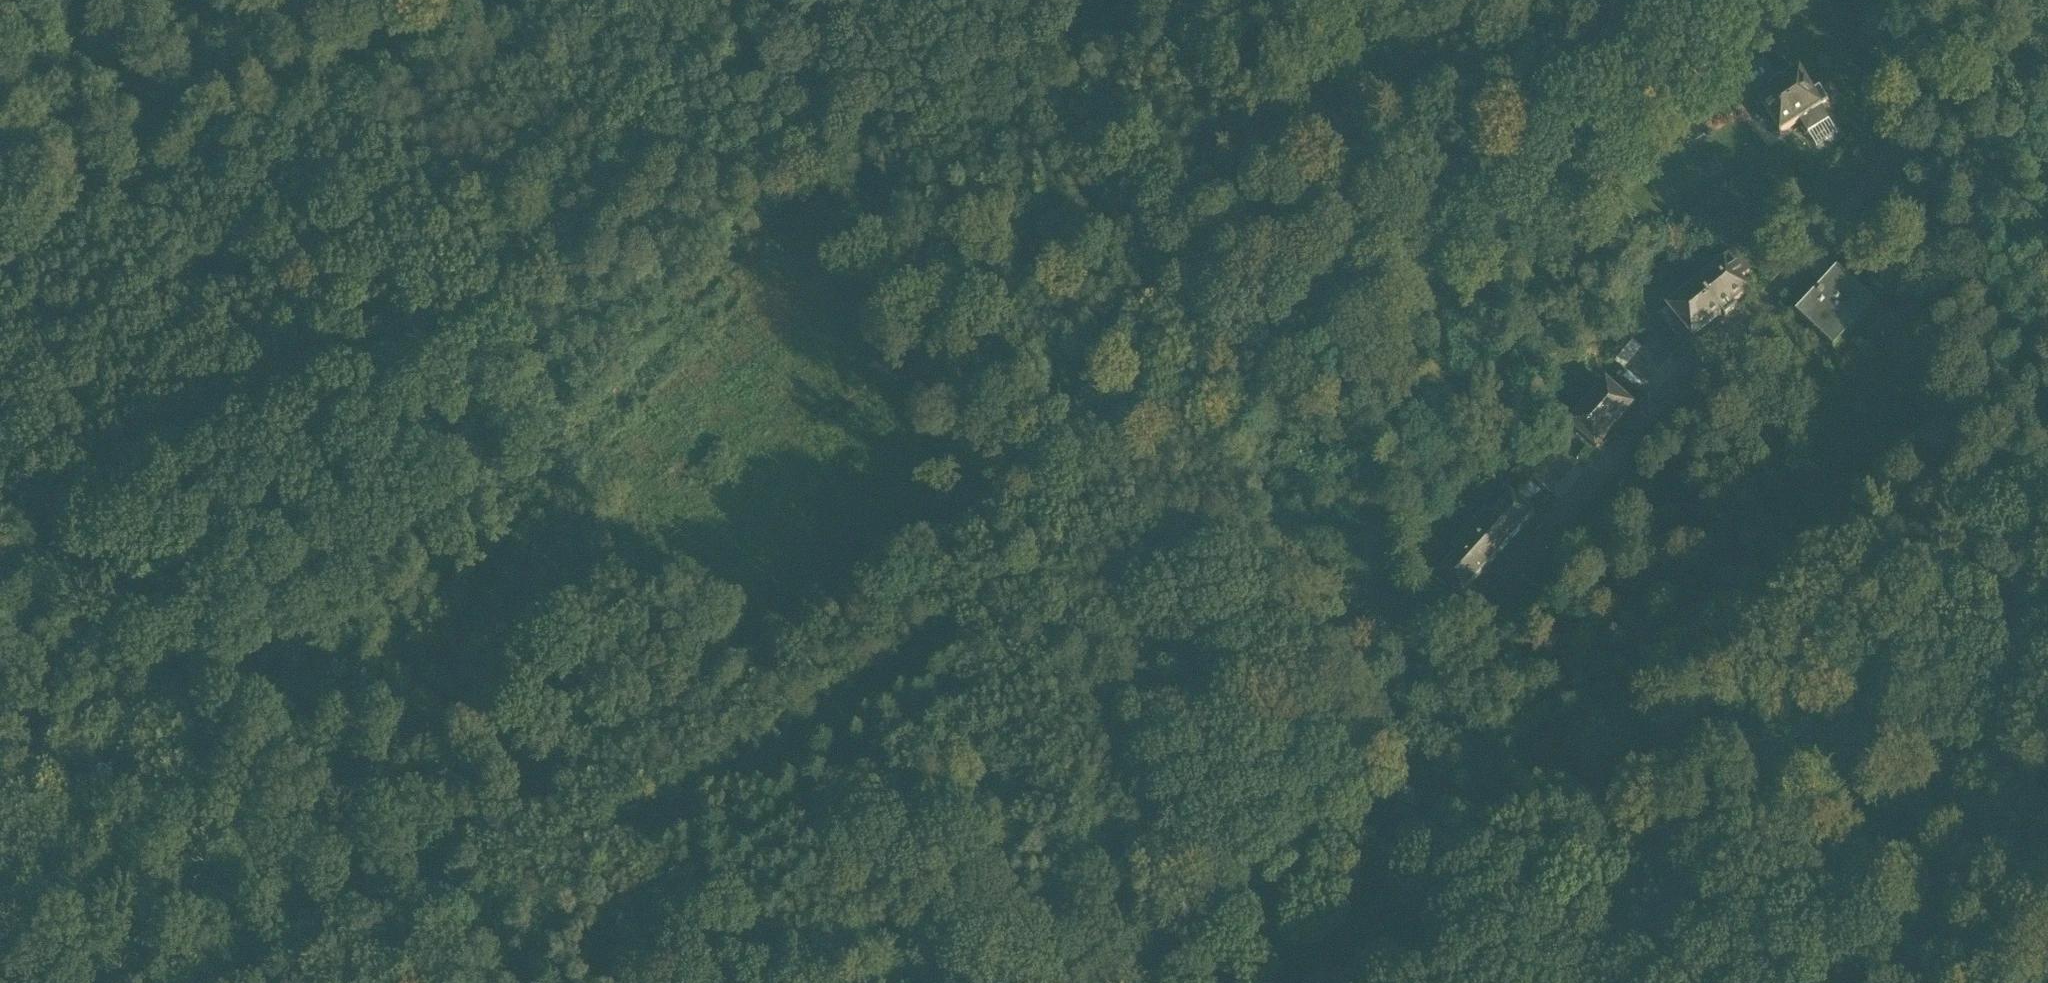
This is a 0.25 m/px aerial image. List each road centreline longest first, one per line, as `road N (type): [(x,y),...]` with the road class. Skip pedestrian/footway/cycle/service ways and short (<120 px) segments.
road 1 (track): [(407,860),(1834,0)]
road 2 (track): [(1246,982),(1348,907),(1573,787),(1760,611),(1891,534),(1982,421),(2021,346),(2047,326)]
road 3 (unclassified): [(1914,0),(1928,36),(1922,101),(1873,177),(1520,558)]
road 4 (track): [(994,502),(709,0)]
road 5 (track): [(407,860),(172,613),(0,508)]
road 6 (track): [(0,239),(483,0)]
road 7 (track): [(207,982),(407,860)]
road 8 (track): [(504,982),(407,860)]

